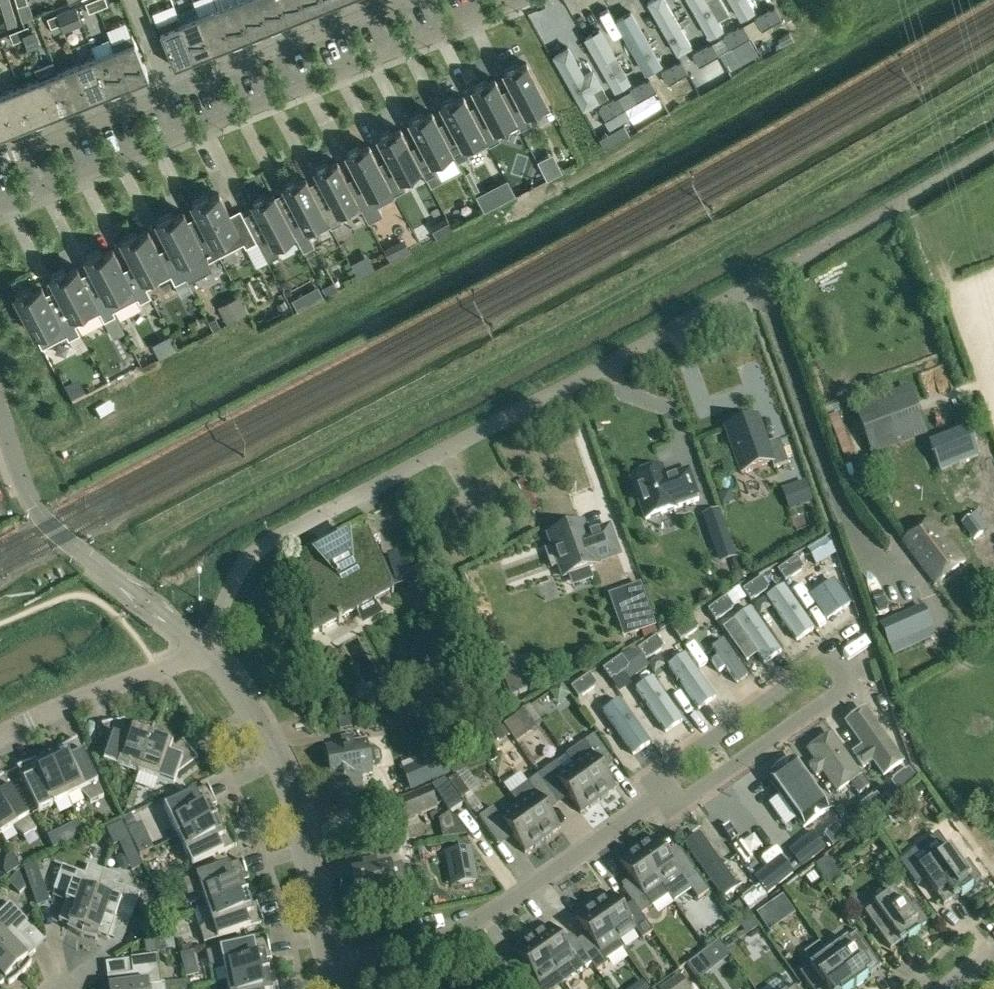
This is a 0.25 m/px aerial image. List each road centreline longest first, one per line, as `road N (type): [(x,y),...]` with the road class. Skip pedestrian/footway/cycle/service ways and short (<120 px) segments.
road 1 (residential): [(199,647),(259,552),(290,532),(940,181)]
road 2 (residential): [(0,209),(527,0)]
road 3 (residential): [(659,794),(669,810),(852,680),(834,651),(650,778)]
road 4 (residential): [(407,0),(0,162)]
road 5 (residential): [(327,966),(469,924),(659,794)]
road 6 (residential): [(327,966),(299,817),(278,757),(199,647)]
road 7 (residential): [(199,647),(51,524),(20,471),(0,407)]
road 8 (residential): [(0,735),(199,647)]

